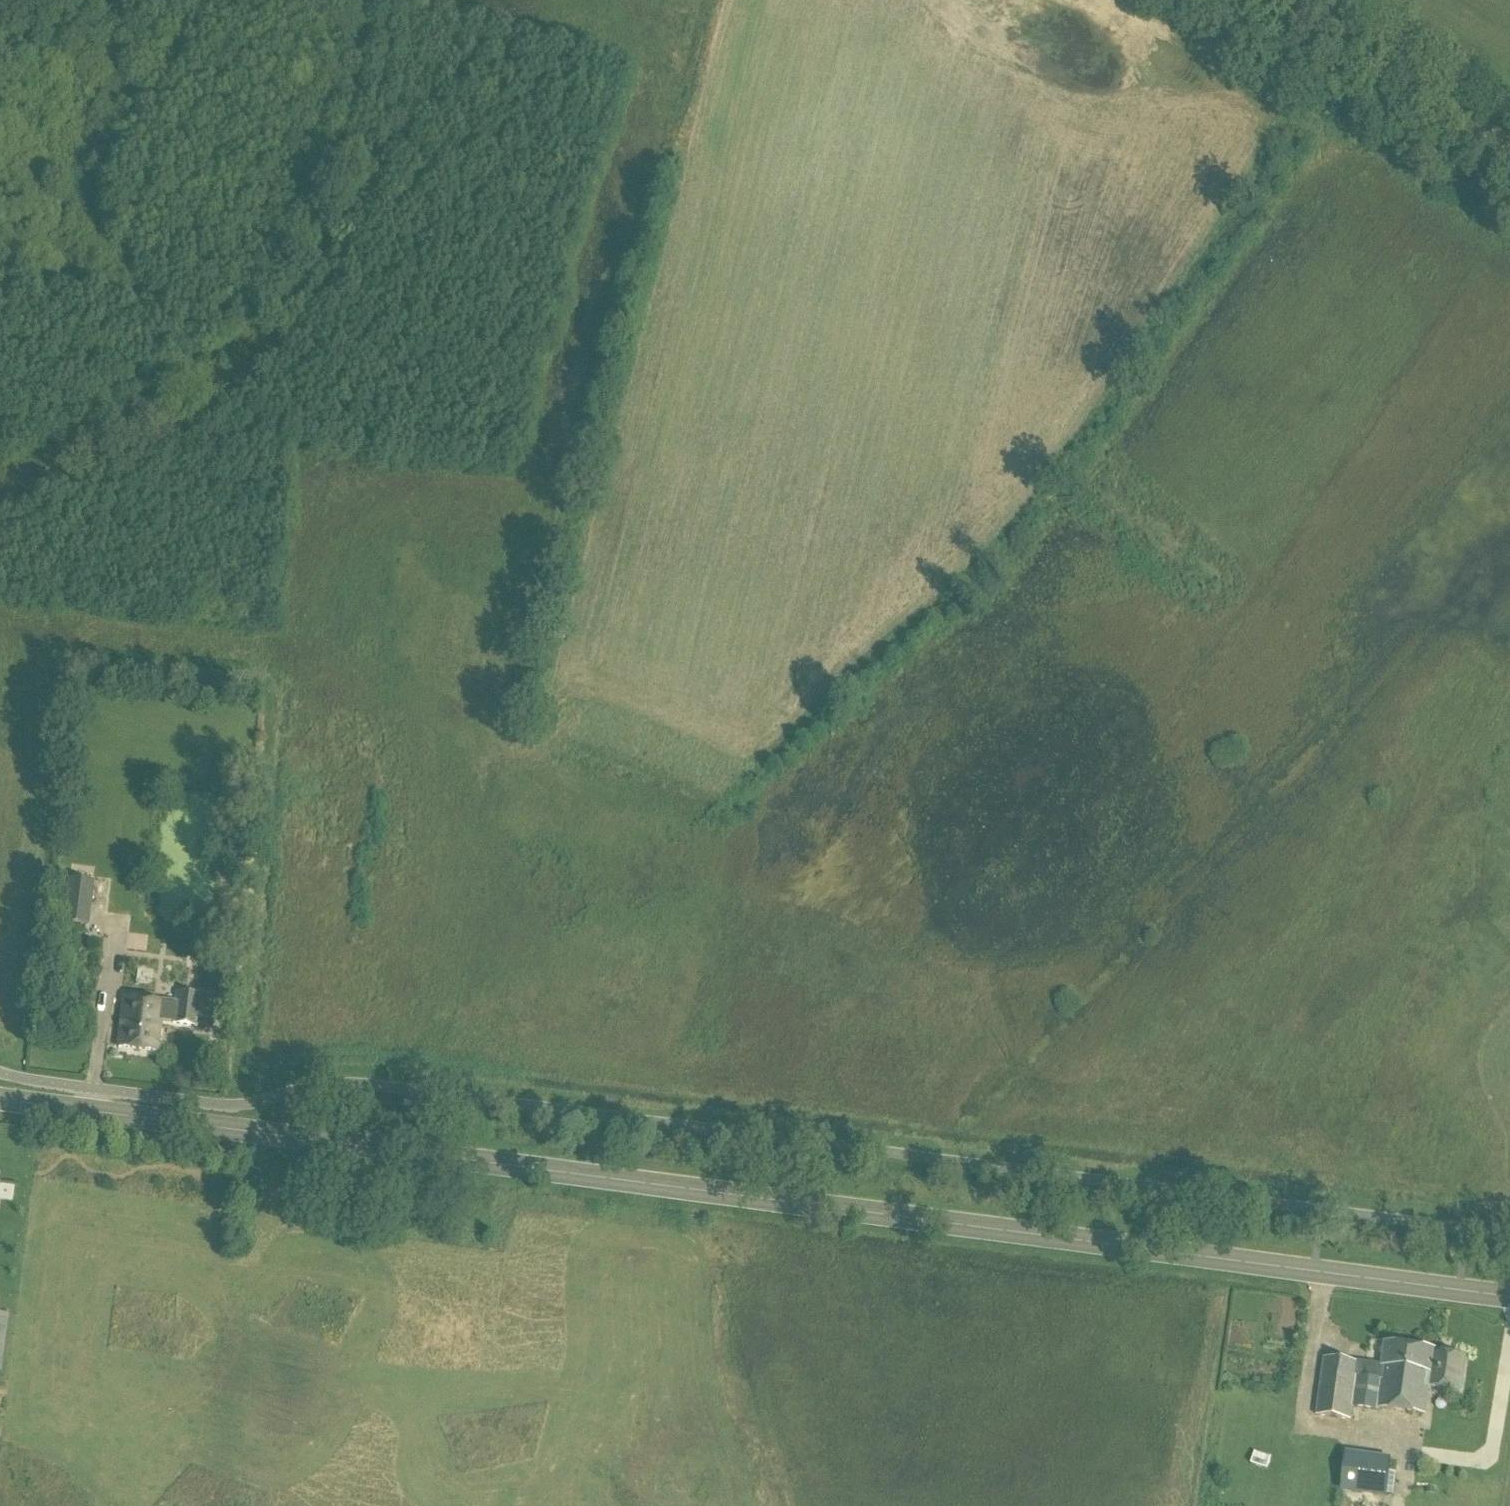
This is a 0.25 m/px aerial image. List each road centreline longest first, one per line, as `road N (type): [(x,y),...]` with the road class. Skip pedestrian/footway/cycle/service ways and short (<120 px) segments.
road 1 (secondary): [(0,1102),(1509,1299)]
road 2 (track): [(1284,0),(1509,150)]

